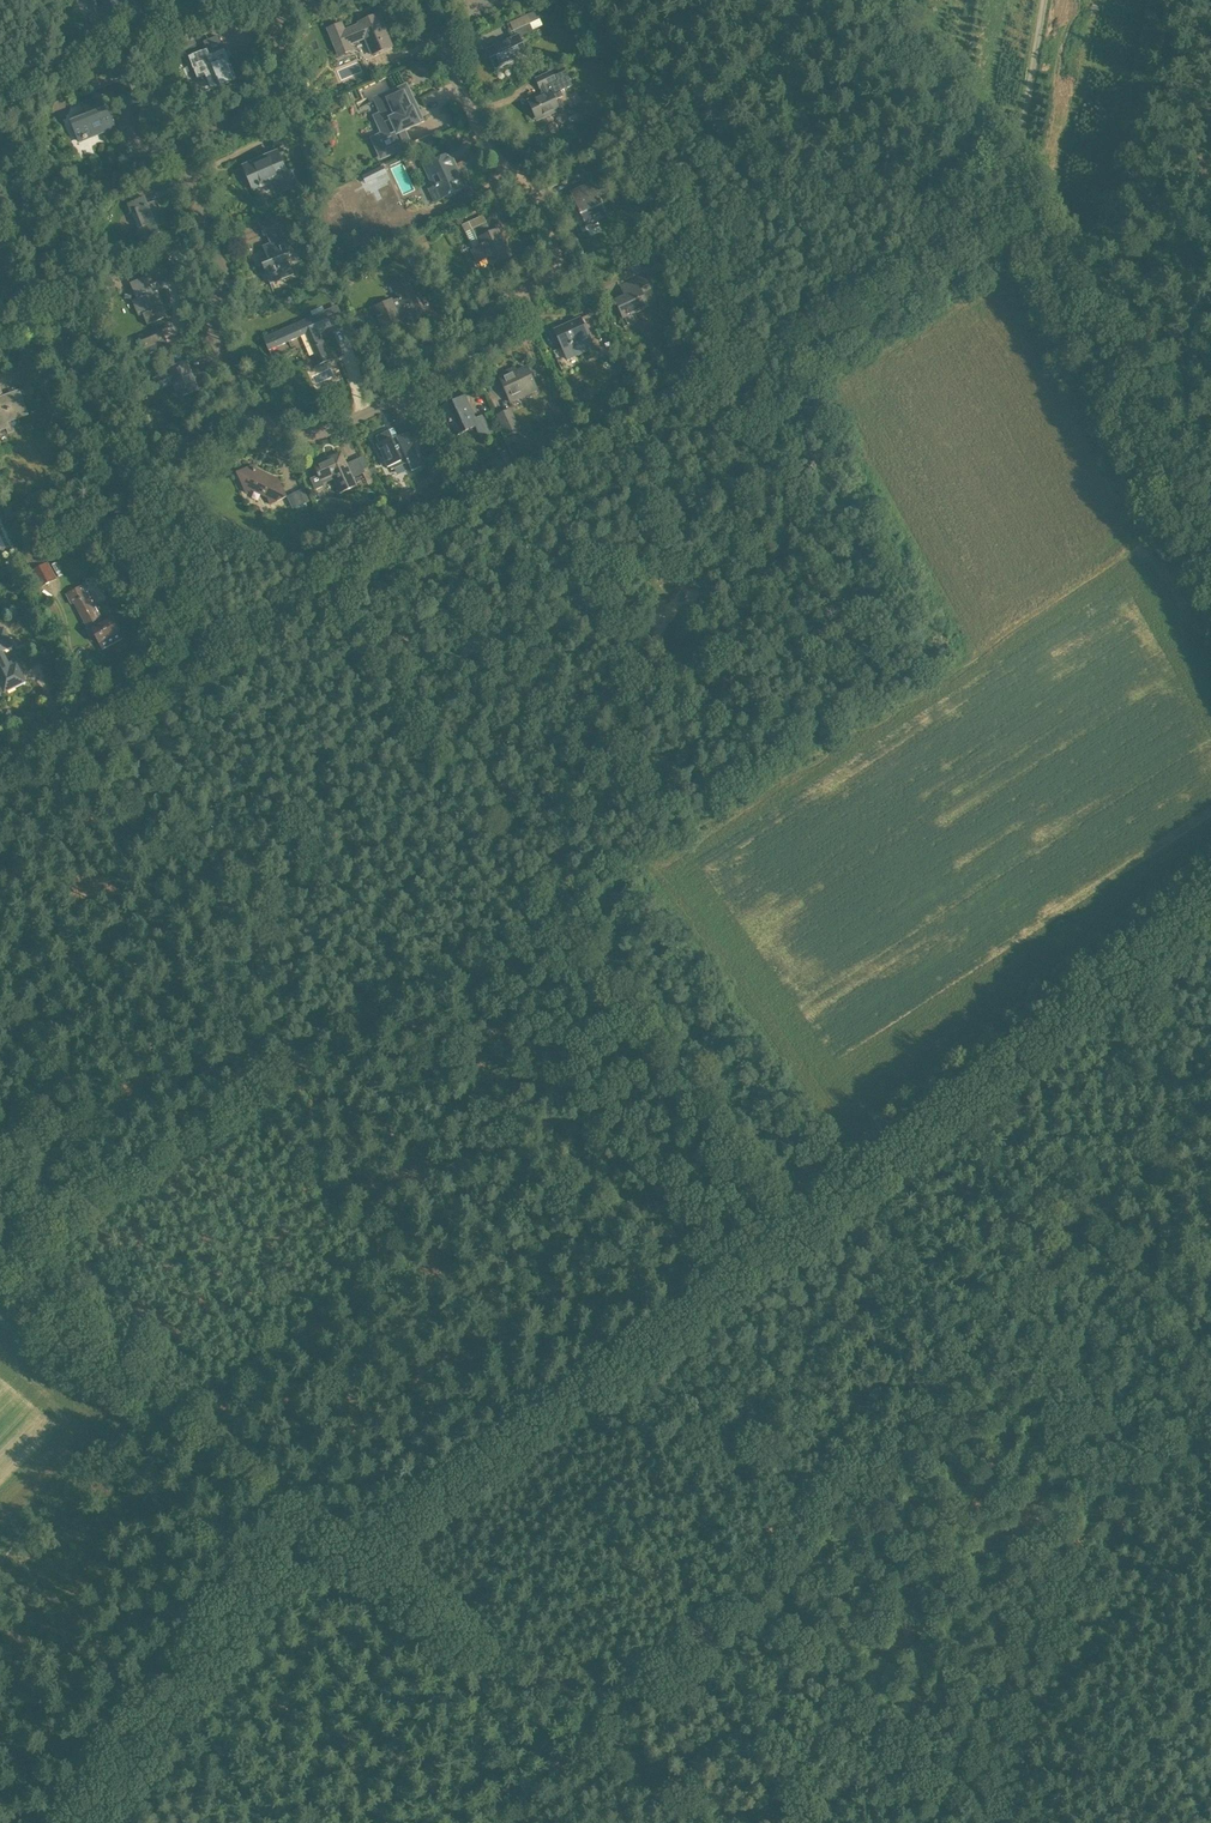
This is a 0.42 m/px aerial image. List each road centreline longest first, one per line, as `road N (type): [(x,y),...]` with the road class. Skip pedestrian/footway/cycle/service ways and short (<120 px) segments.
road 1 (track): [(341,1556),(392,1534),(604,1378),(1210,900)]
road 2 (track): [(193,657),(1035,230)]
road 3 (residential): [(247,413),(316,437),(457,372),(493,305),(558,271),(522,176),(488,148),(415,0)]
road 4 (tertiary): [(1210,561),(993,156),(925,64),(857,0)]
road 5 (track): [(337,1553),(707,1822)]
road 6 (track): [(337,1553),(0,1286)]
road 7 (residential): [(0,763),(193,657),(116,474)]
road 8 (residential): [(312,0),(280,24),(274,99),(181,146),(225,278),(212,310)]
road 9 (residential): [(116,474),(1,154)]
road 10 (residential): [(116,474),(247,413)]

